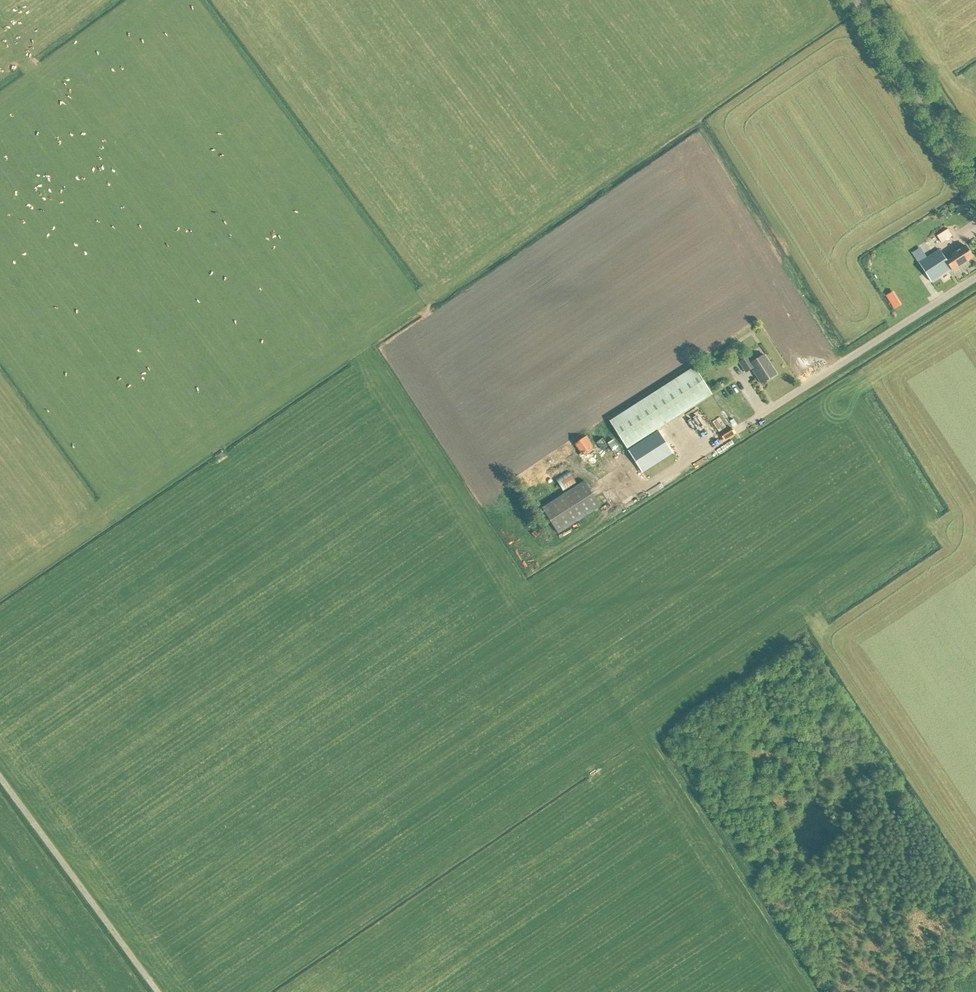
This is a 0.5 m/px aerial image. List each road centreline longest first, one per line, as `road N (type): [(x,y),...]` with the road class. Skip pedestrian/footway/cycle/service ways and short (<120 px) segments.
road 1 (unclassified): [(975,184),(856,0)]

